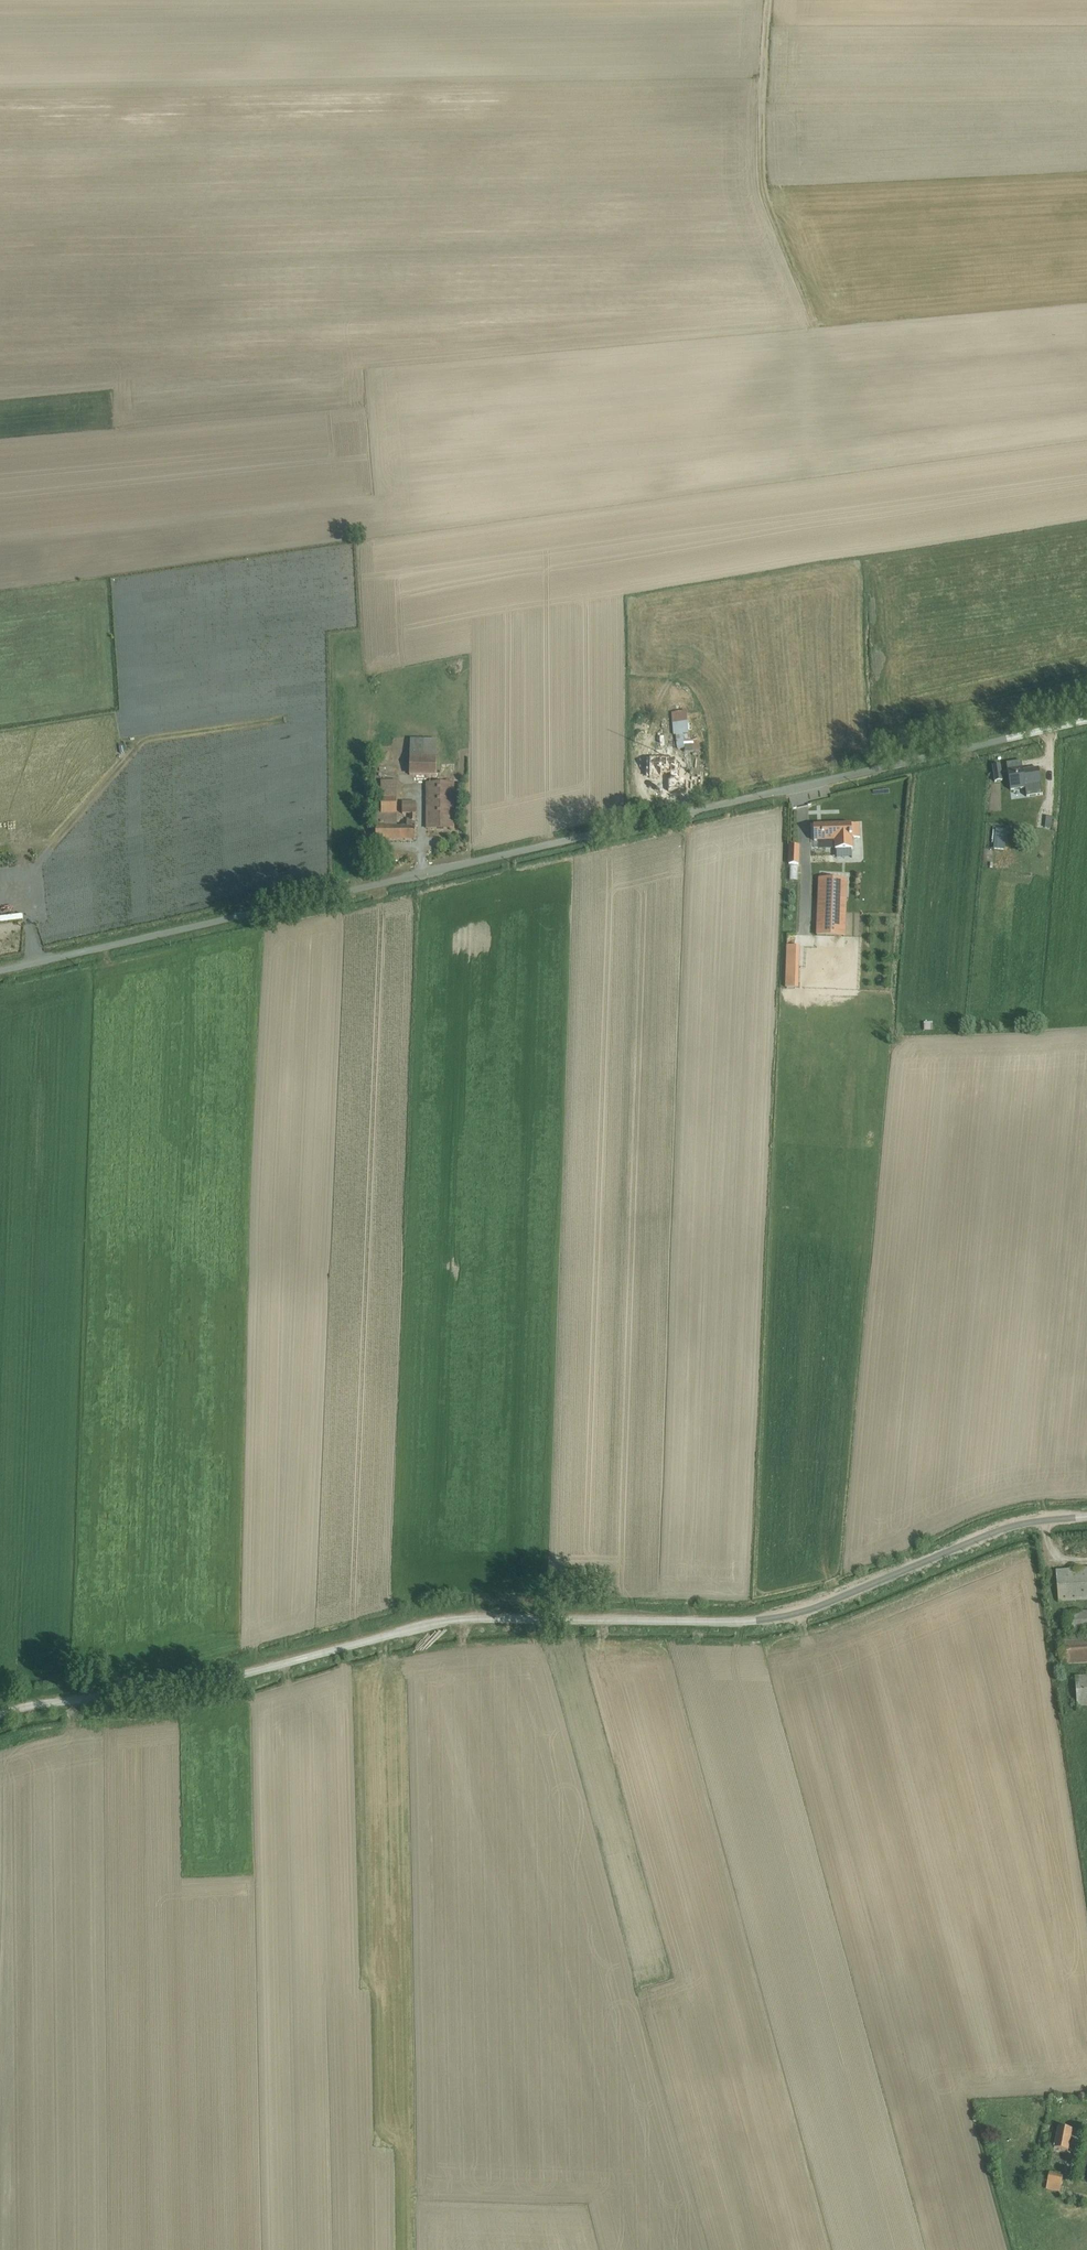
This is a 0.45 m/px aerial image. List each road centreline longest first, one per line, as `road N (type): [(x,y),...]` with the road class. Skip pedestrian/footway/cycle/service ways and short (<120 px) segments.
road 1 (residential): [(0,1717),(191,1688),(456,1620),(761,1623),(802,1615),(1010,1527),(1086,1518)]
road 2 (unclassified): [(1086,721),(0,972)]

